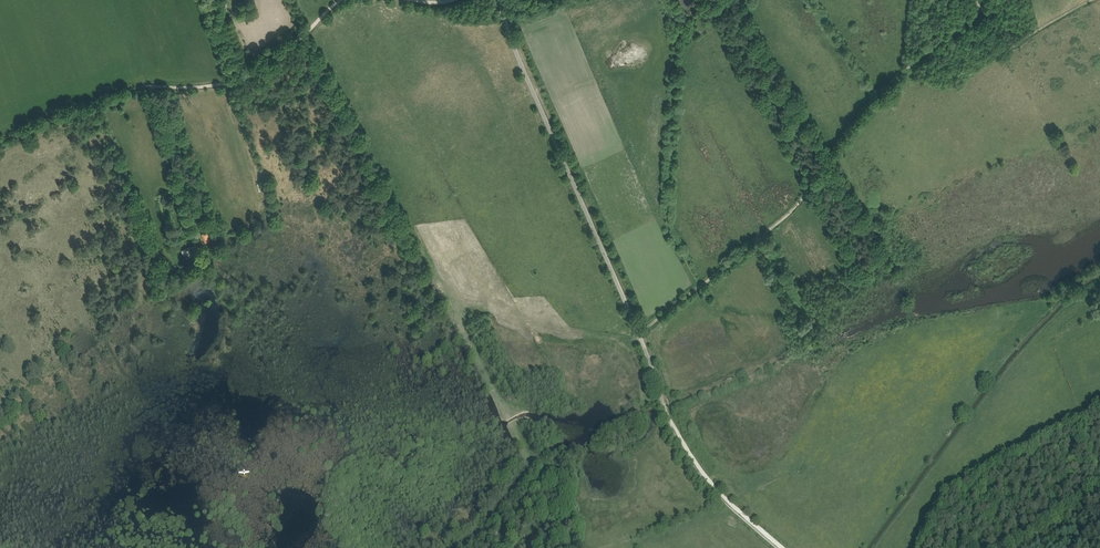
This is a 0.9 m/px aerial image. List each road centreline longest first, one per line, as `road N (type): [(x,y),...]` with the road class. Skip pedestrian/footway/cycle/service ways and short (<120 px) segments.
road 1 (unclassified): [(670,417),(498,0)]
road 2 (track): [(341,0),(294,43),(235,80),(141,86),(0,142)]
road 3 (track): [(782,547),(721,495),(670,417)]

